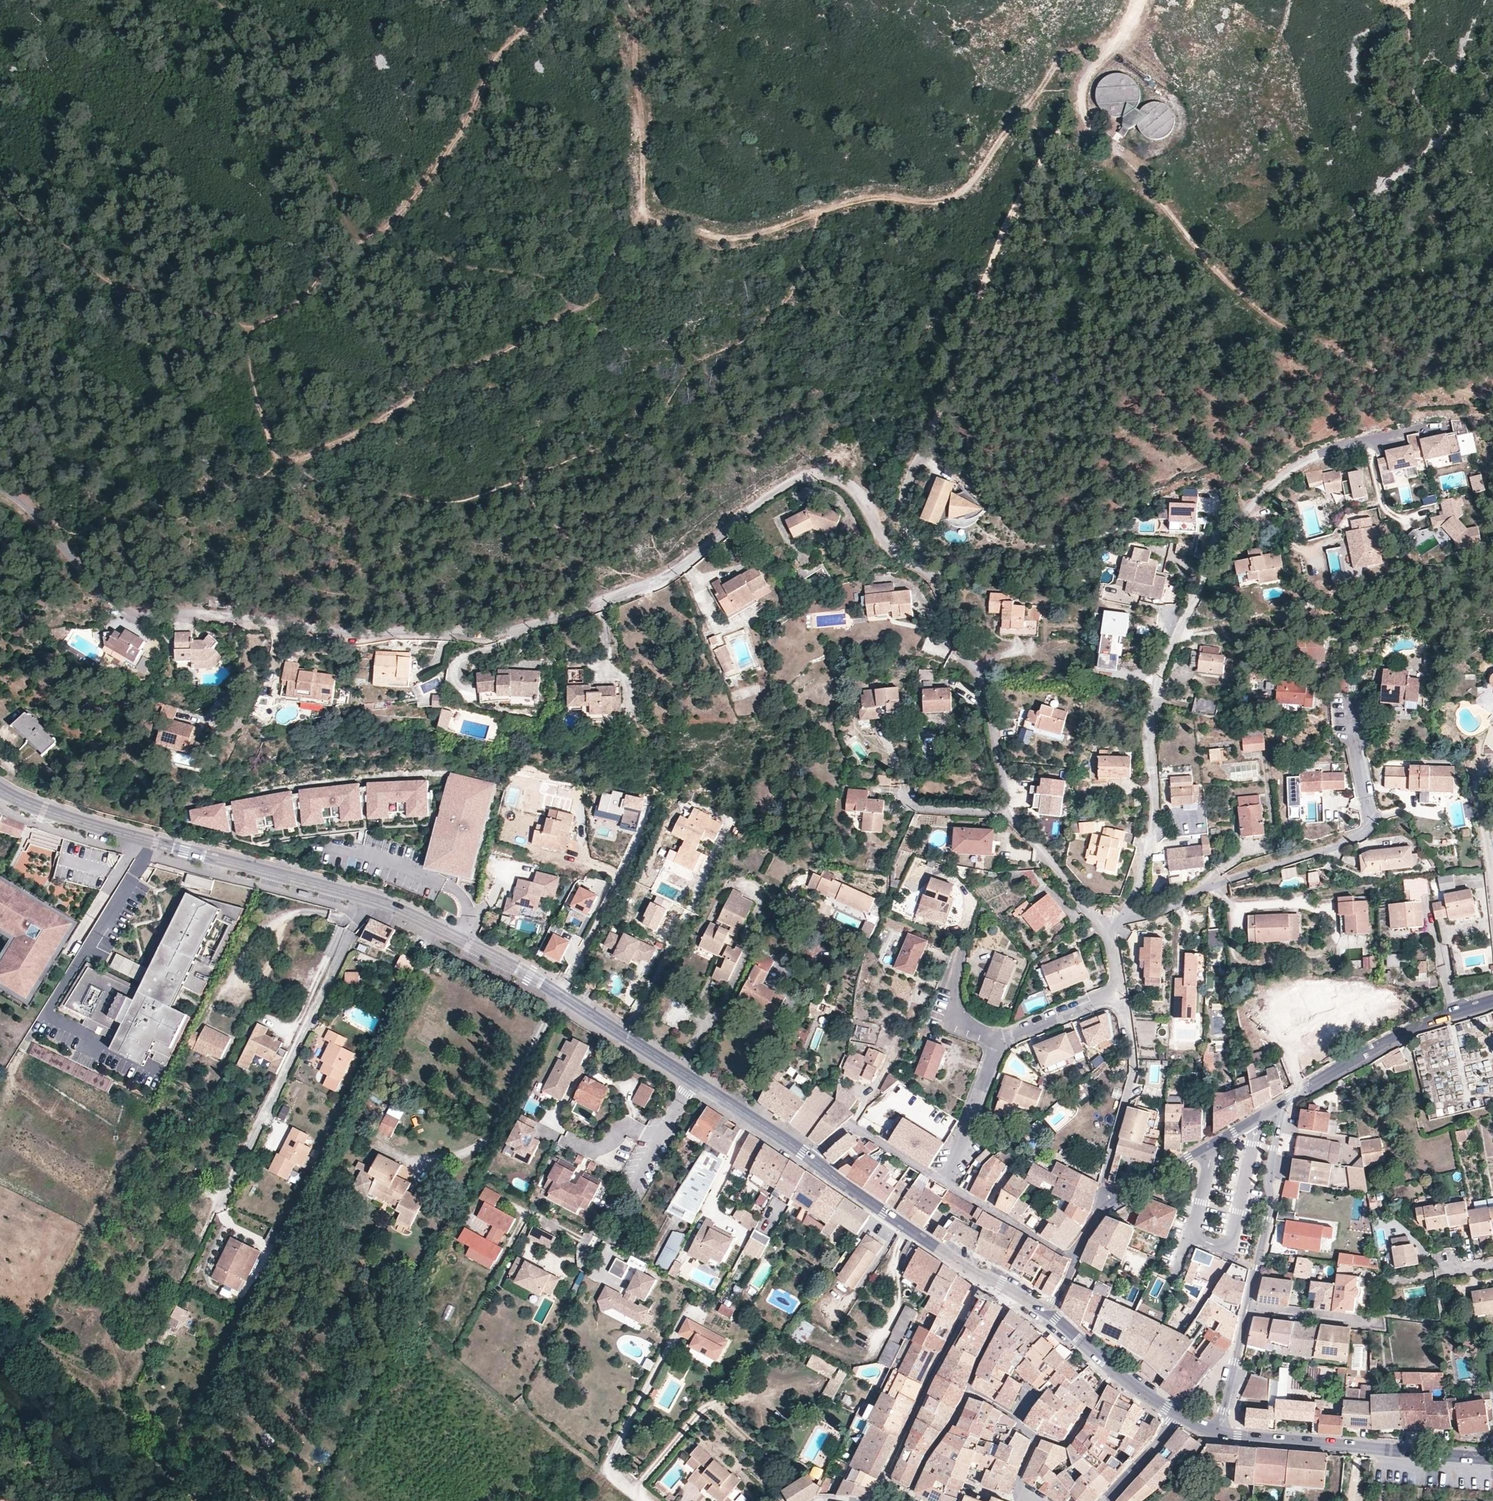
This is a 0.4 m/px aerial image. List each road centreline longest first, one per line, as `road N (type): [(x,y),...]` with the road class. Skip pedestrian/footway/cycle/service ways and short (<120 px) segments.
road 1 (residential): [(0,491),(33,509),(128,614),(196,615),(340,637),(400,632),(485,641),(573,613),(670,578),(759,505),(817,473),(860,496),(888,548)]
road 2 (track): [(1113,43),(1056,60),(975,180),(945,199),(868,196),(731,239),(641,218),(590,300),(569,314),(367,428),(279,460)]
road 3 (residential): [(1132,915),(1150,836),(1159,676),(1221,539),(1295,465),(1453,424)]
road 4 (track): [(279,460),(262,425),(250,337),(297,305),(340,253),(394,221),(470,116),(502,48),(562,0)]
road 5 (track): [(1079,94),(1098,139),(1270,320),(1307,344),(1492,409)]
road 6 (tertiary): [(812,1160),(530,976),(366,898)]
road 7 (tertiary): [(366,898),(34,808),(0,791)]
road 8 (residential): [(1132,915),(1365,832),(1370,818),(1351,718)]
road 9 (residential): [(366,898),(218,1209)]
road 10 (residential): [(1005,812),(977,671),(928,575),(888,548)]
road 11 (tertiary): [(1492,1459),(1215,1431)]
road 12 (residential): [(982,1277),(869,1500)]
road 13 (tertiary): [(1283,1103),(1423,1025),(1492,1003)]
road 14 (track): [(641,218),(642,124),(625,0)]
road 15 (residential): [(1104,1207),(1132,1076),(1120,994)]
road 16 (tertiary): [(1283,1103),(1247,1309)]
road 17 (tertiary): [(1104,1207),(1283,1103)]
road 18 (tertiary): [(982,1277),(812,1160)]
road 19 (tertiary): [(1179,1415),(1049,1314)]
road 20 (residential): [(945,1182),(851,1124),(812,1160)]
road 21 (residential): [(1111,926),(1005,812)]
road 22 (residential): [(995,1039),(970,1130),(945,1182)]
road 23 (residential): [(995,1039),(1120,994)]
road 24 (residential): [(1378,1325),(1247,1309)]
road 25 (tertiary): [(1247,1309),(1215,1431)]

